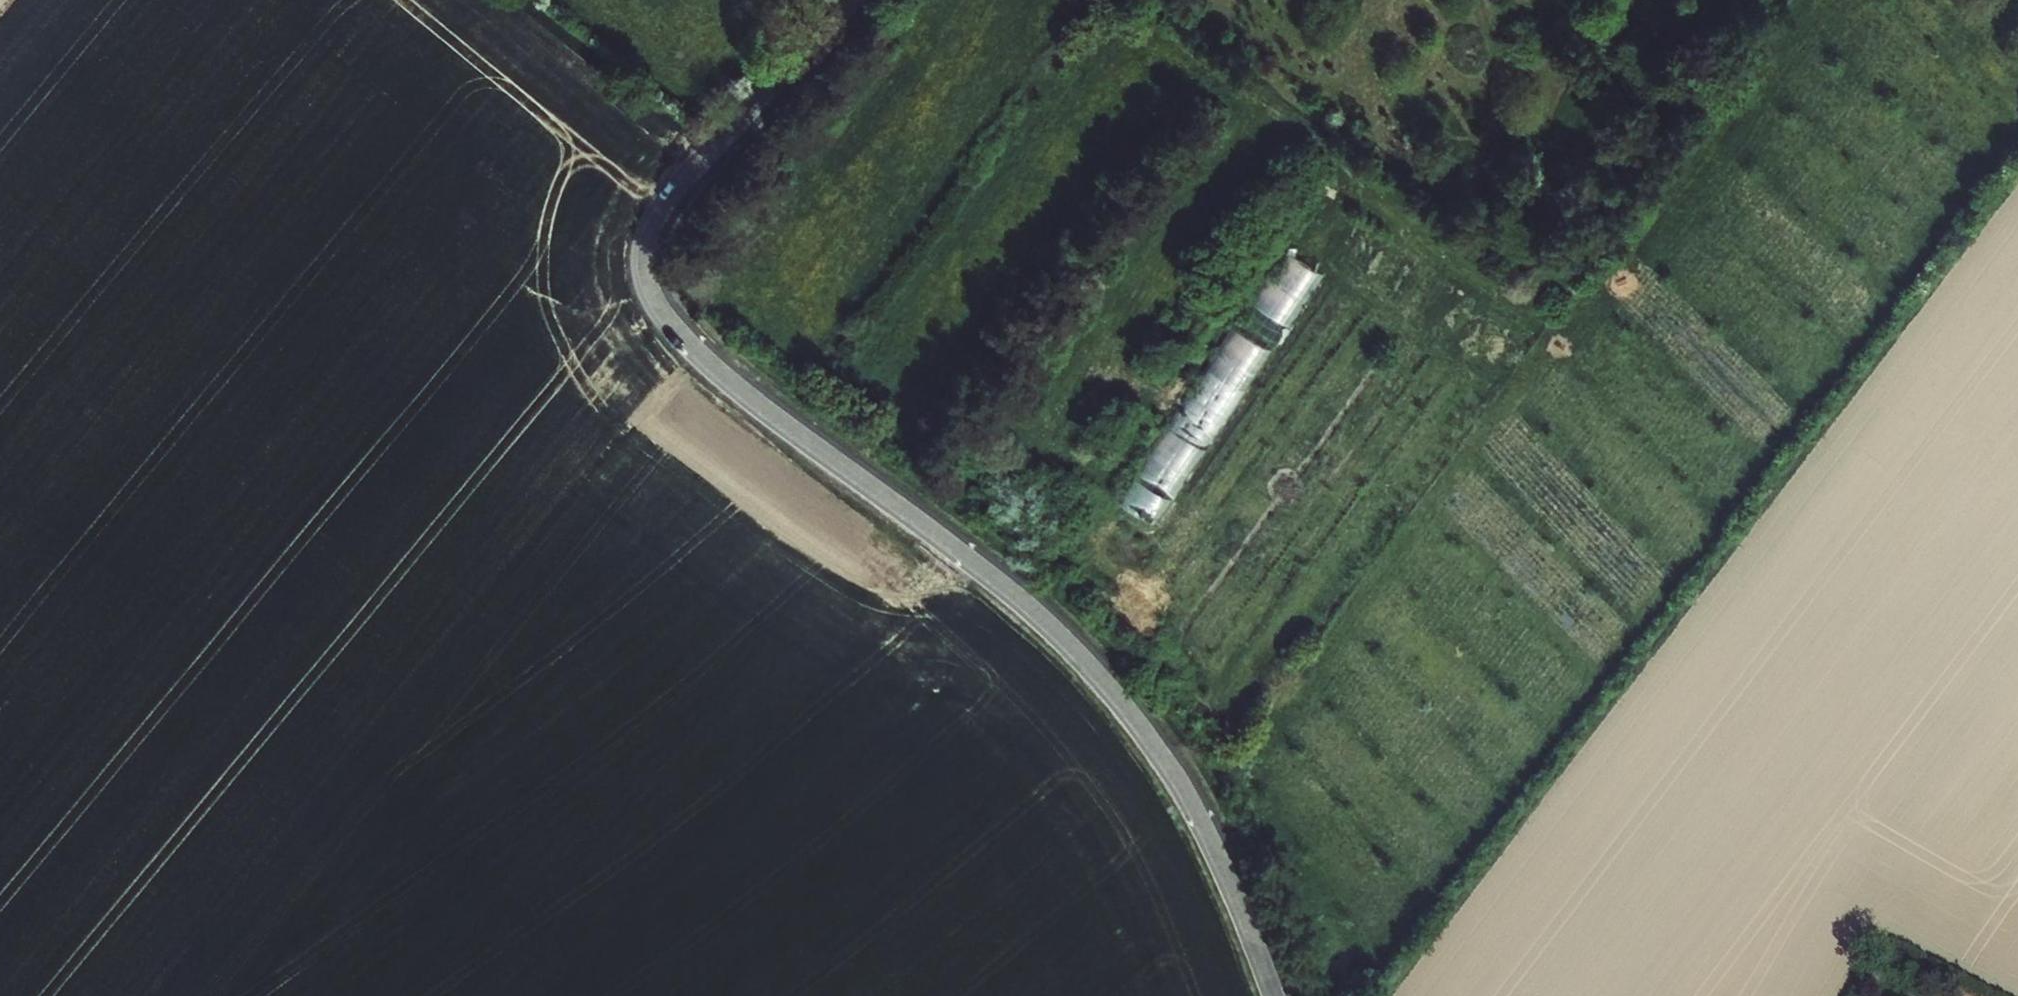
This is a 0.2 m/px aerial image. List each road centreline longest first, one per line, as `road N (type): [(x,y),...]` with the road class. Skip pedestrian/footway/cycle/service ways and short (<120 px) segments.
road 1 (tertiary): [(1277,995),(1189,796),(1114,691),(1032,607),(705,358),(672,323),(650,280),(653,227),(673,194),(855,0)]
road 2 (track): [(1125,0),(1546,338)]

